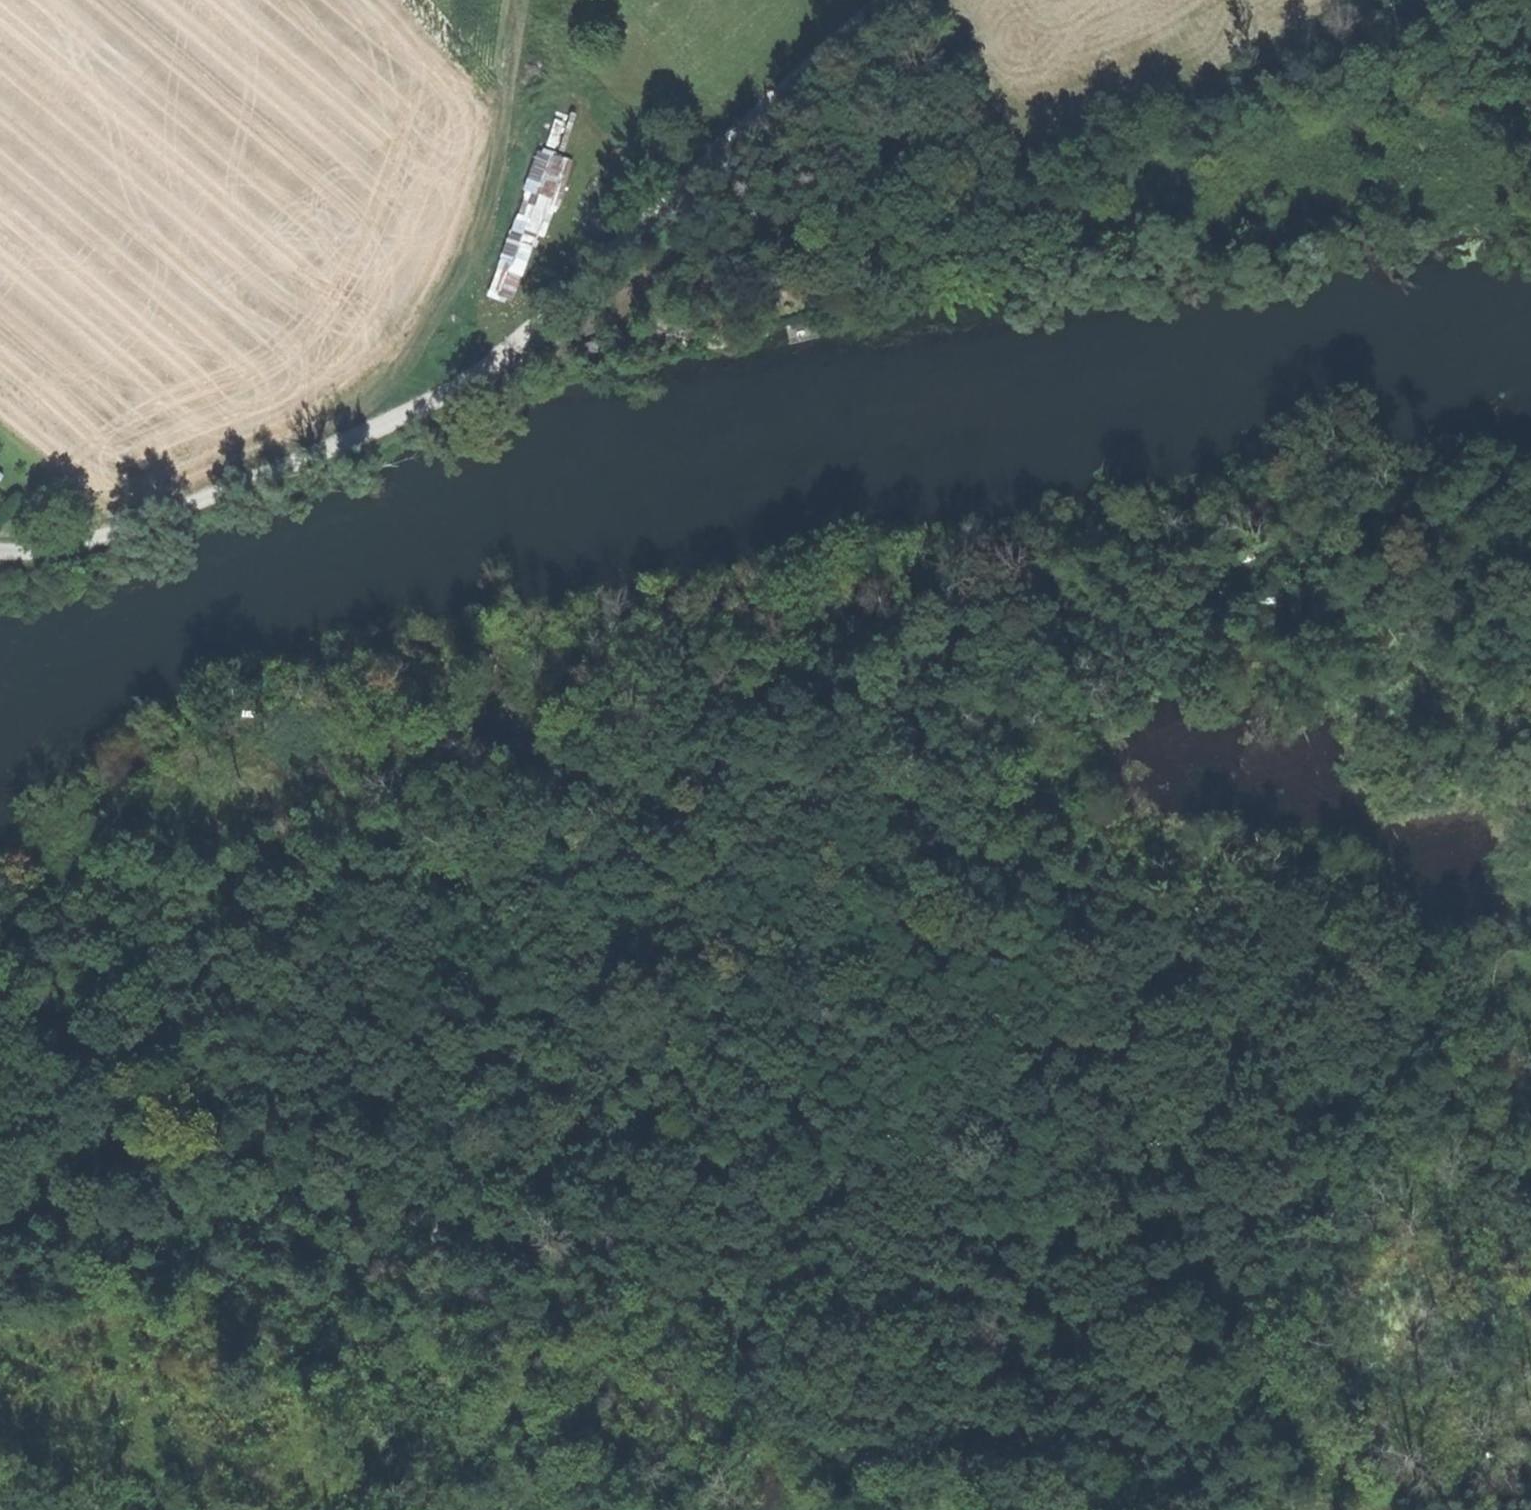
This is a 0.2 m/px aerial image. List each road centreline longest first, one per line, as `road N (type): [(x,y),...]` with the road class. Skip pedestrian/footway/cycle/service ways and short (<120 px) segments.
road 1 (track): [(0,557),(448,391),(880,0)]

